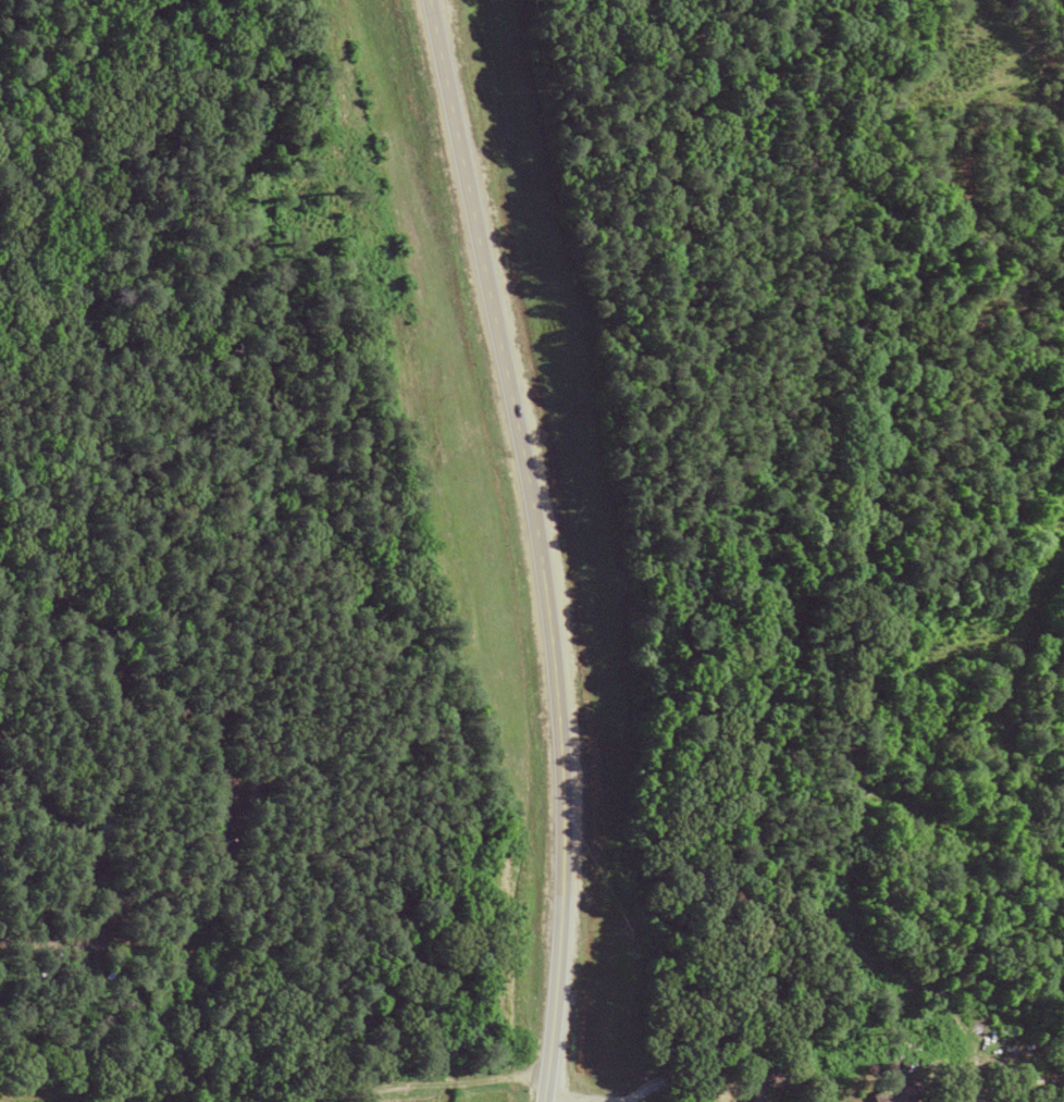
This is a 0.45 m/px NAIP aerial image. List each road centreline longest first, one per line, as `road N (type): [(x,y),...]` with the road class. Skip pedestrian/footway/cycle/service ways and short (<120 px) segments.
road 1 (trunk): [(544,1101),(559,887),(557,667),(499,318),(423,0)]

